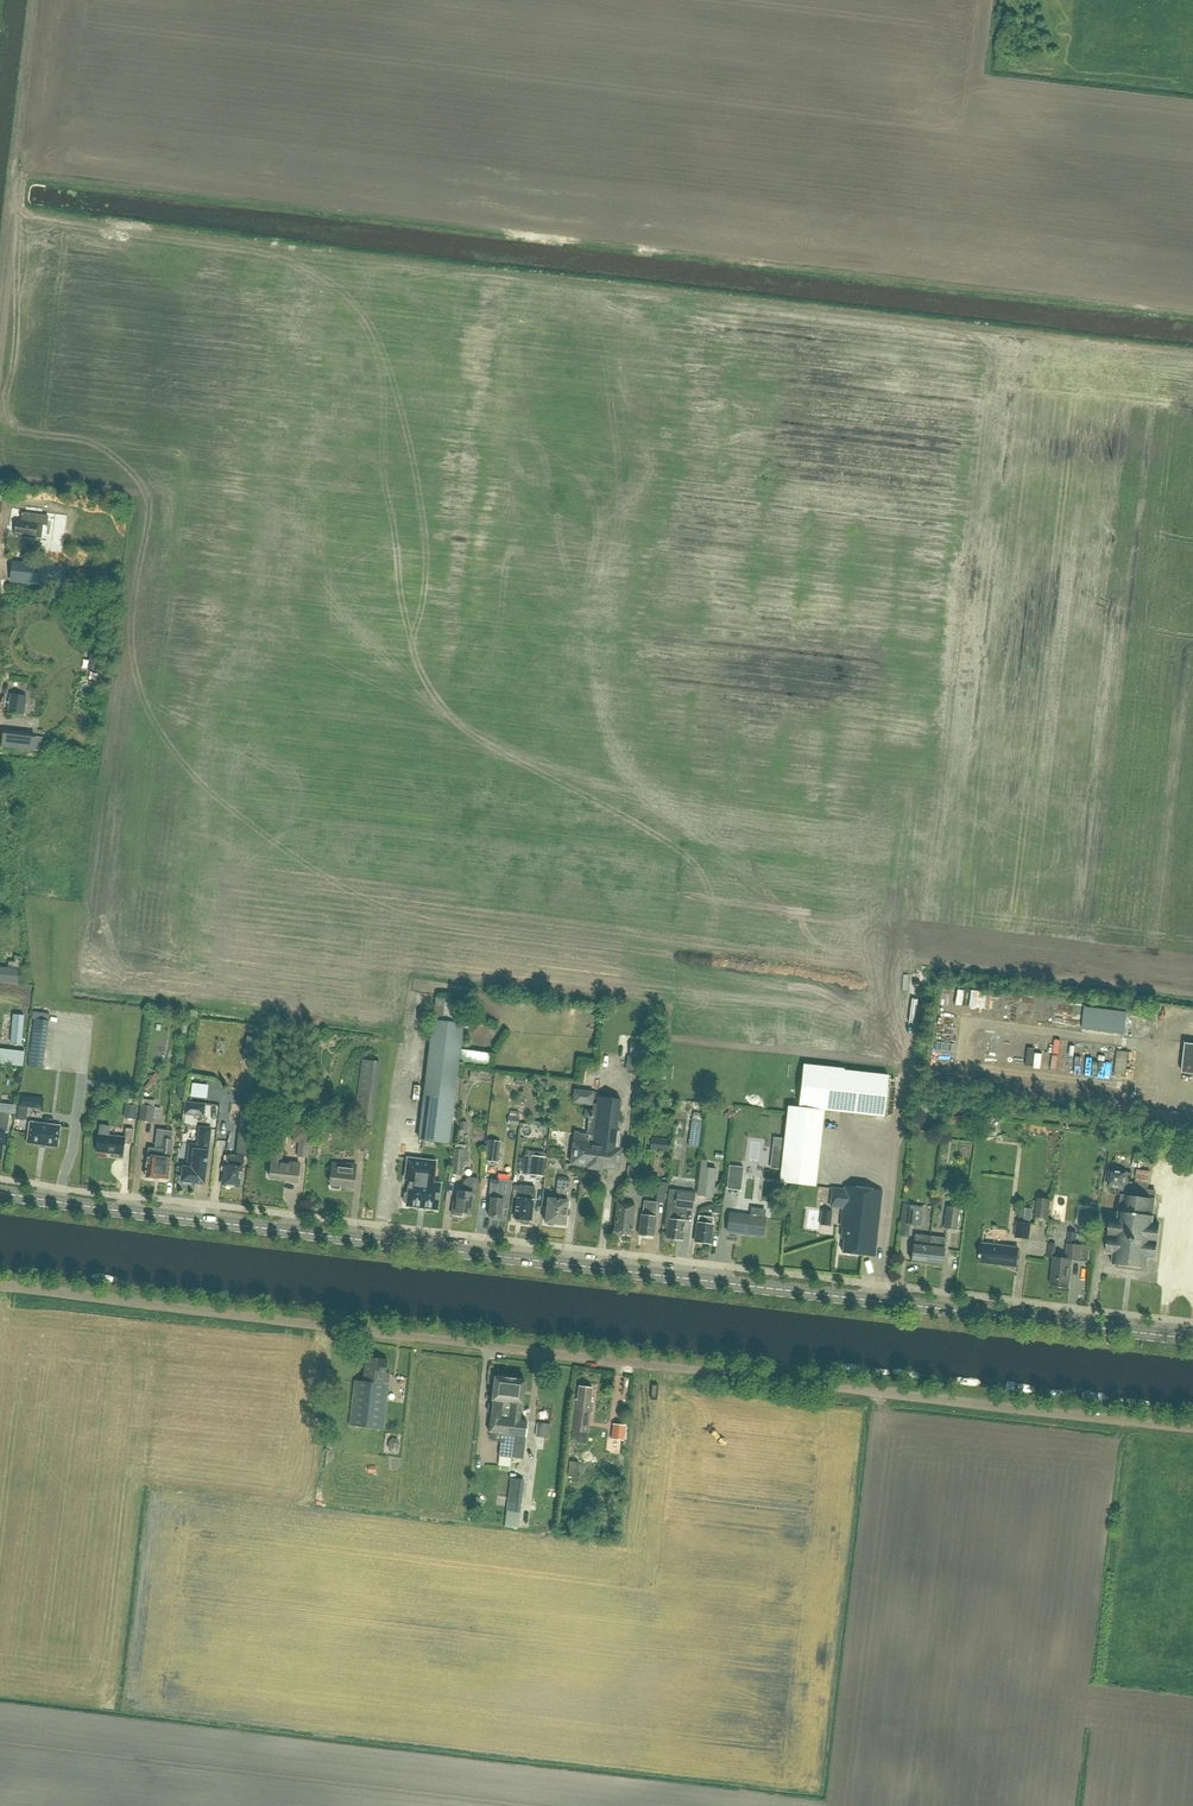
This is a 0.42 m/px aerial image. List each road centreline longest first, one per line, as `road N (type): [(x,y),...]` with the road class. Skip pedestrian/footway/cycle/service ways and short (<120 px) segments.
road 1 (tertiary): [(1192,1337),(0,1193)]
road 2 (unclassified): [(1192,1429),(0,1287)]

